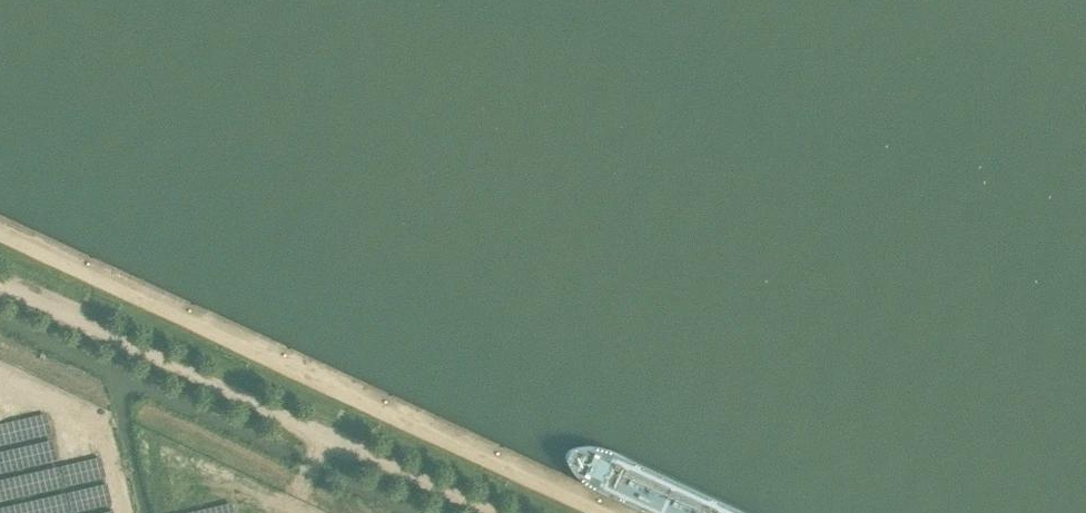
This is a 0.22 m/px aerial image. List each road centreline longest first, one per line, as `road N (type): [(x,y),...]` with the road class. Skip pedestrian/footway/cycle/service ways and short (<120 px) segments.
road 1 (unclassified): [(496,512),(0,283)]

